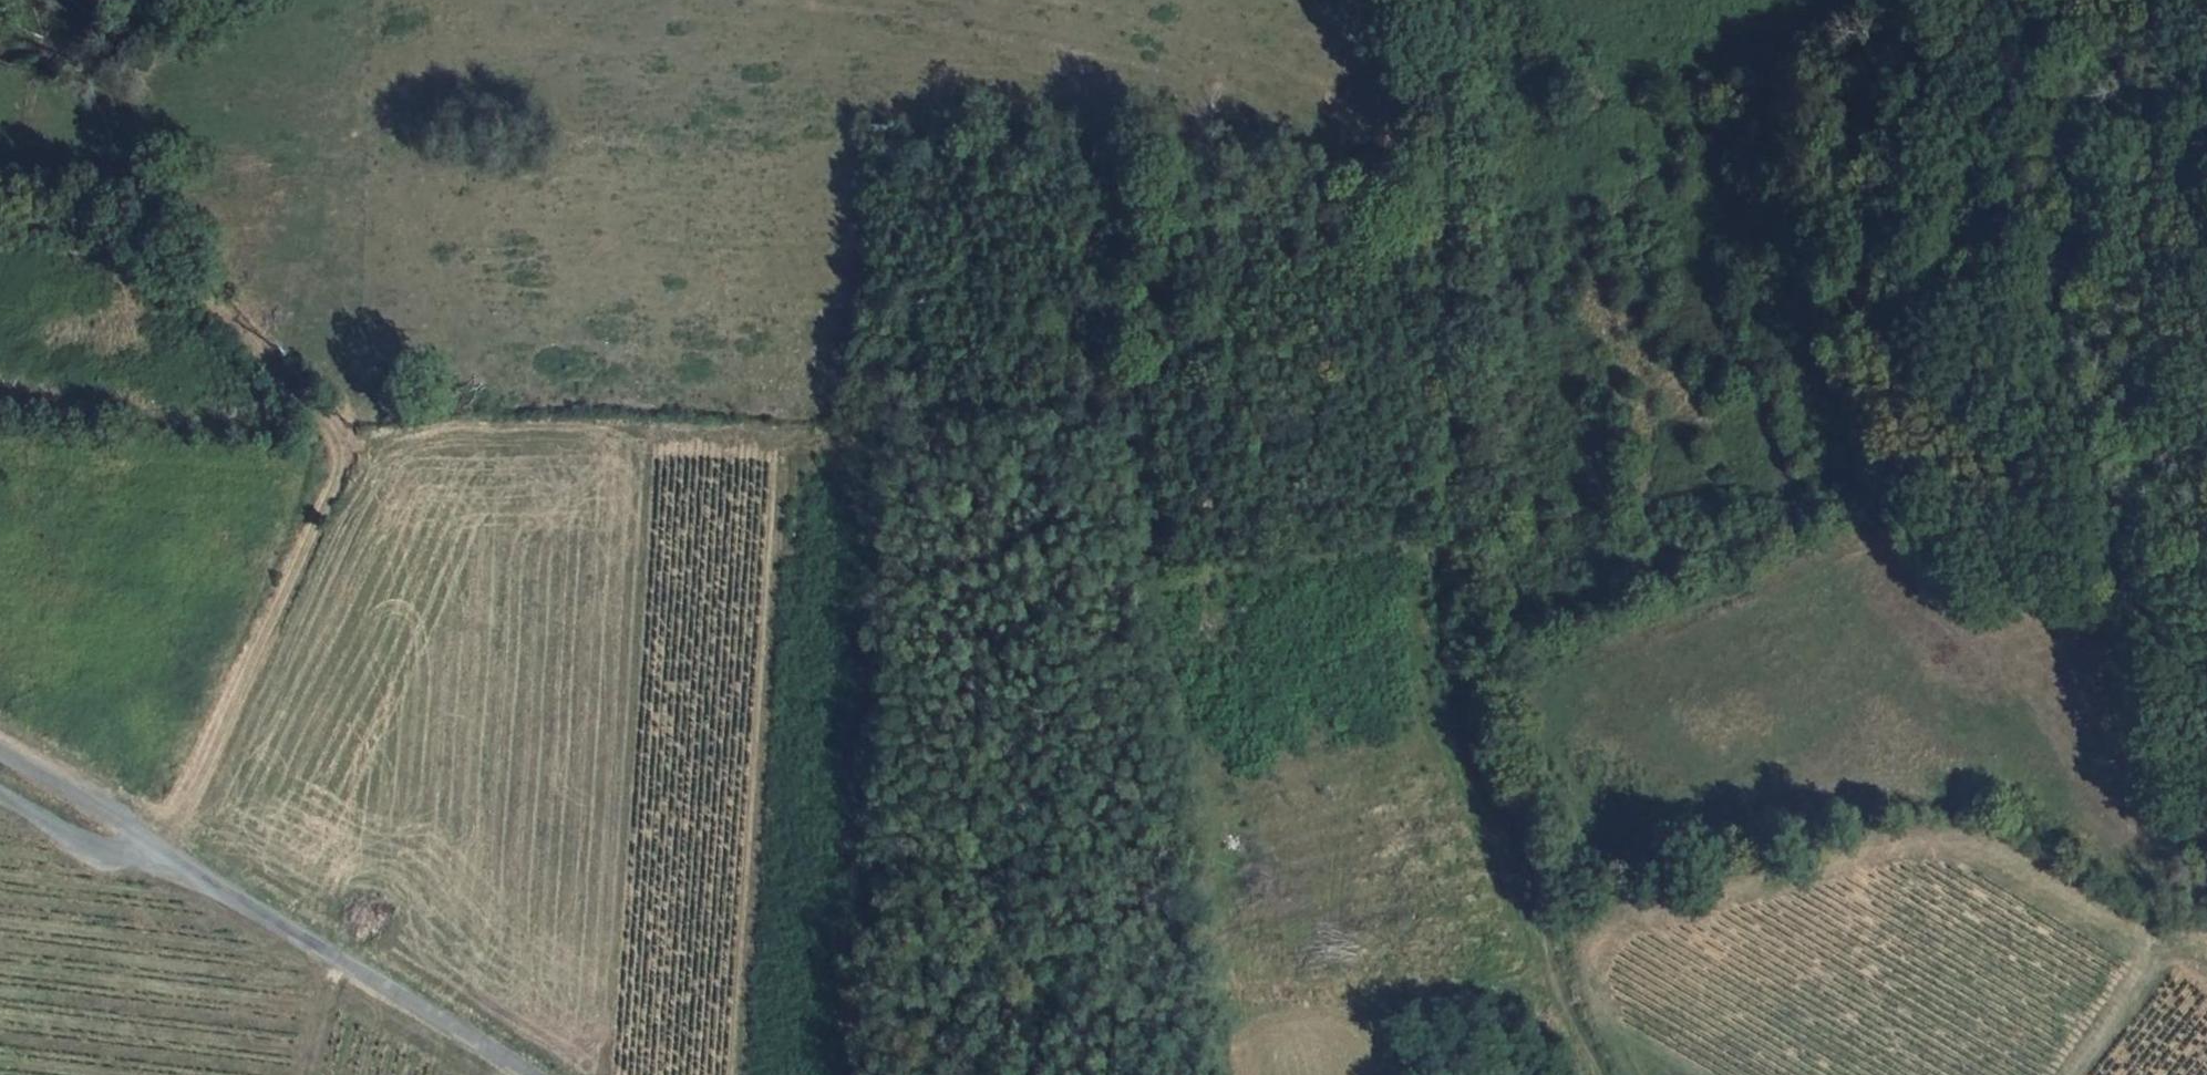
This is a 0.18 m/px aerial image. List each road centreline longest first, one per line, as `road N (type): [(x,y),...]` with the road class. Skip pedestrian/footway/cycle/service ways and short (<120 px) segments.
road 1 (track): [(1599,1074),(1558,993),(1552,904),(1490,799),(1455,670),(1451,516),(1462,340),(1431,87),(1436,0)]
road 2 (track): [(2206,944),(2162,937),(1958,831),(1552,904)]
road 3 (unclassified): [(528,1074),(165,854)]
road 4 (unclassified): [(165,854),(0,752)]
road 5 (unclassified): [(165,854),(86,842),(0,795)]

